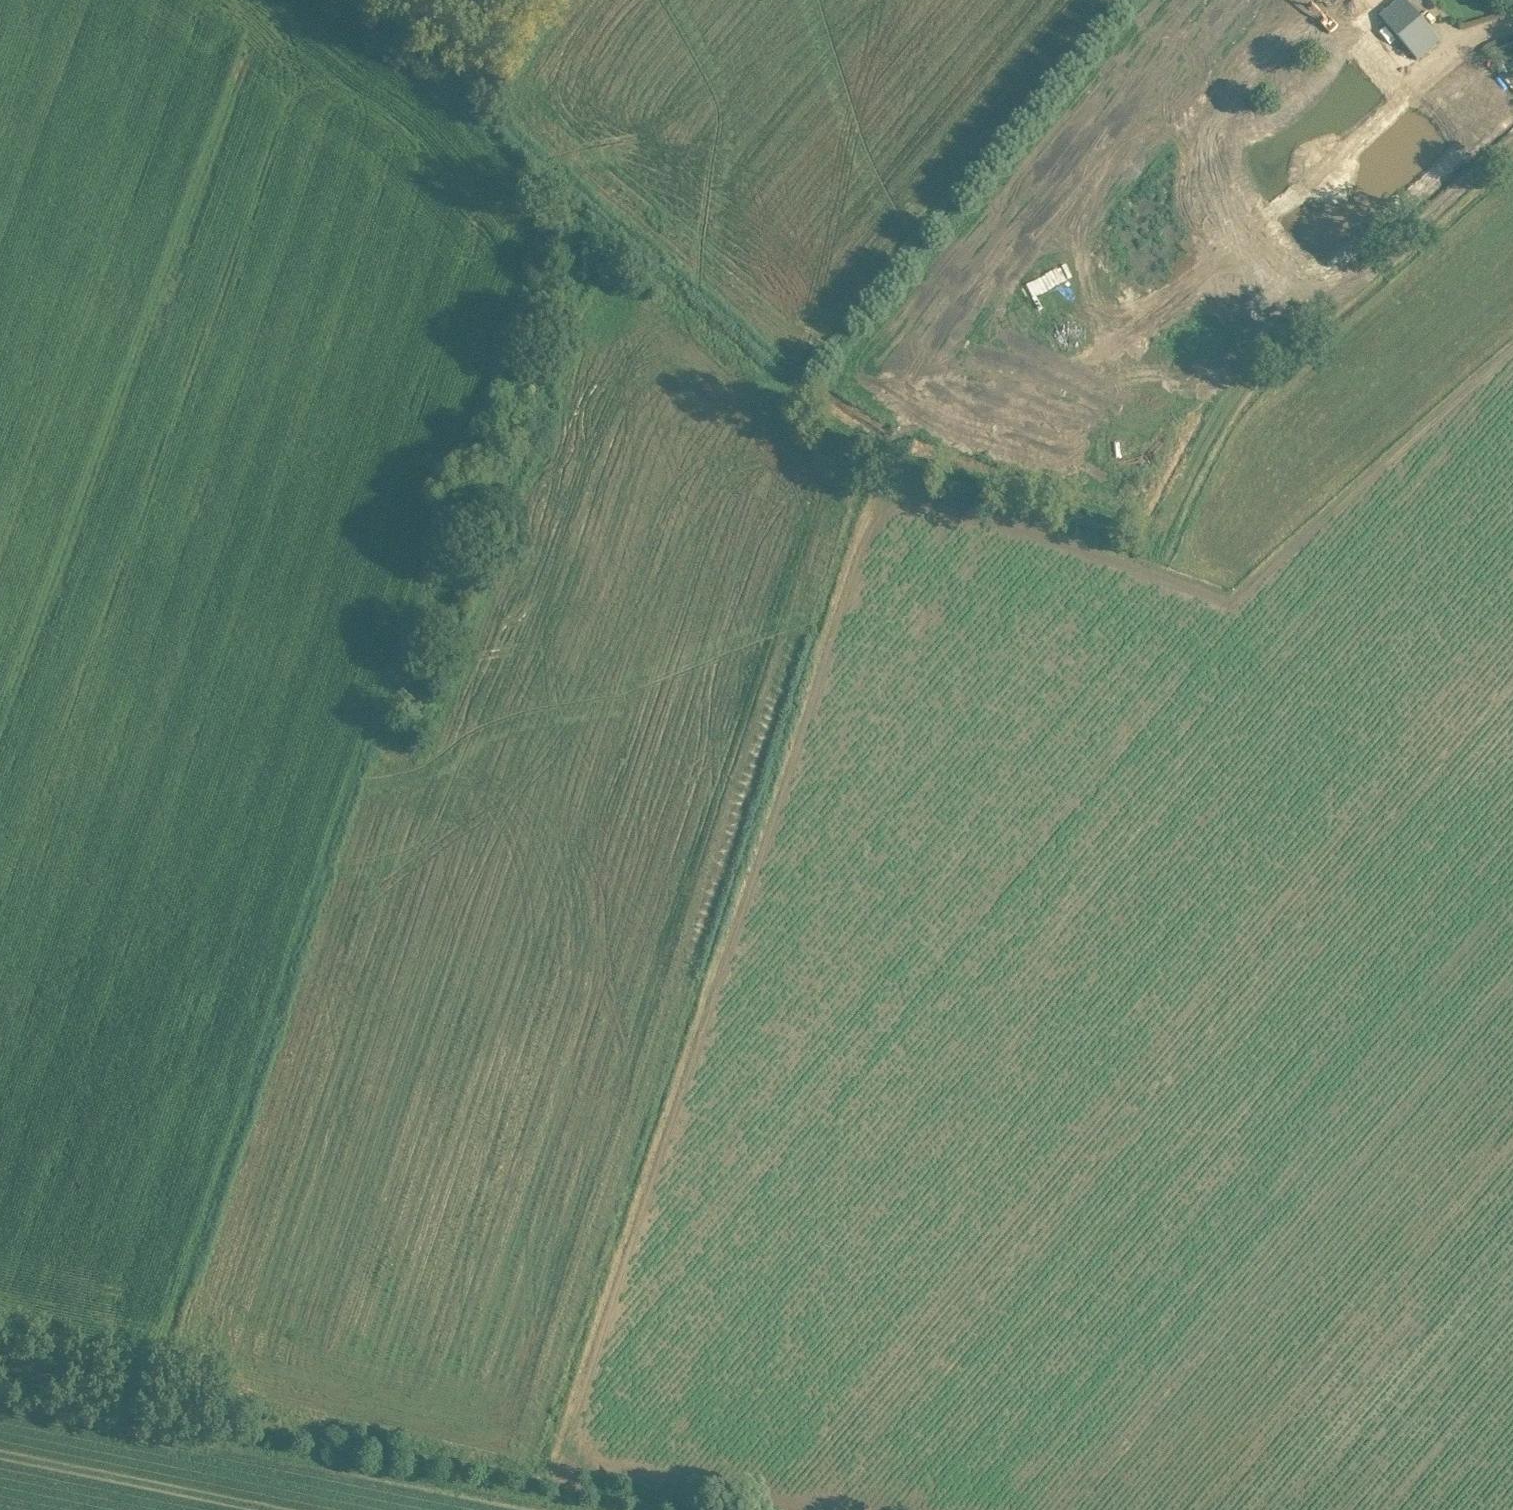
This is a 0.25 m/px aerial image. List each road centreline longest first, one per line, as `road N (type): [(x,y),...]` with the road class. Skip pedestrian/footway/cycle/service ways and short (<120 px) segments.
road 1 (track): [(1512,139),(1241,377),(1164,534),(1148,540),(923,463),(747,349),(523,159)]
road 2 (track): [(0,1365),(722,1509)]

